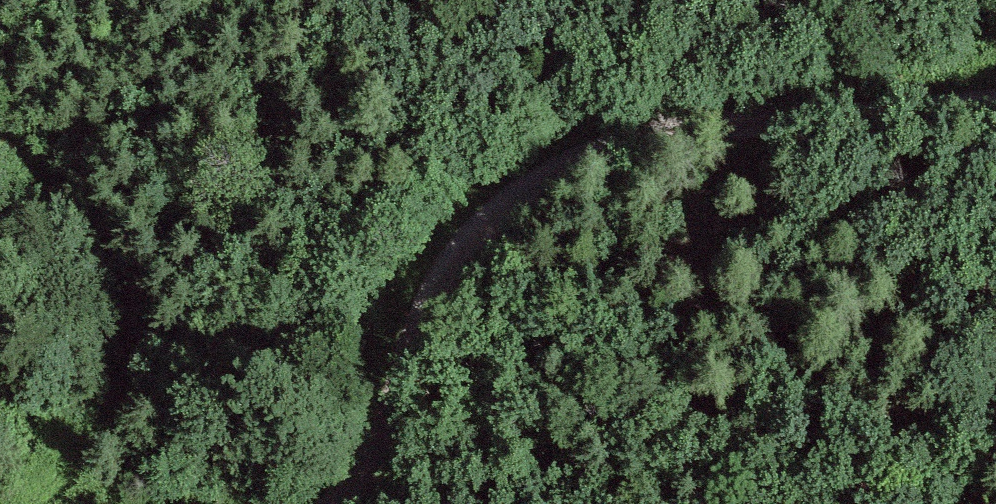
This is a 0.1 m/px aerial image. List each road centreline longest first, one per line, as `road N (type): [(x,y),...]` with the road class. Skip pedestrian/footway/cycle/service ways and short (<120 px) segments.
road 1 (track): [(640,138),(569,164),(502,209),(444,285),(365,483),(342,503)]
road 2 (track): [(30,503),(104,439),(130,389),(132,326),(95,238),(0,143)]
road 3 (track): [(995,111),(640,138)]

